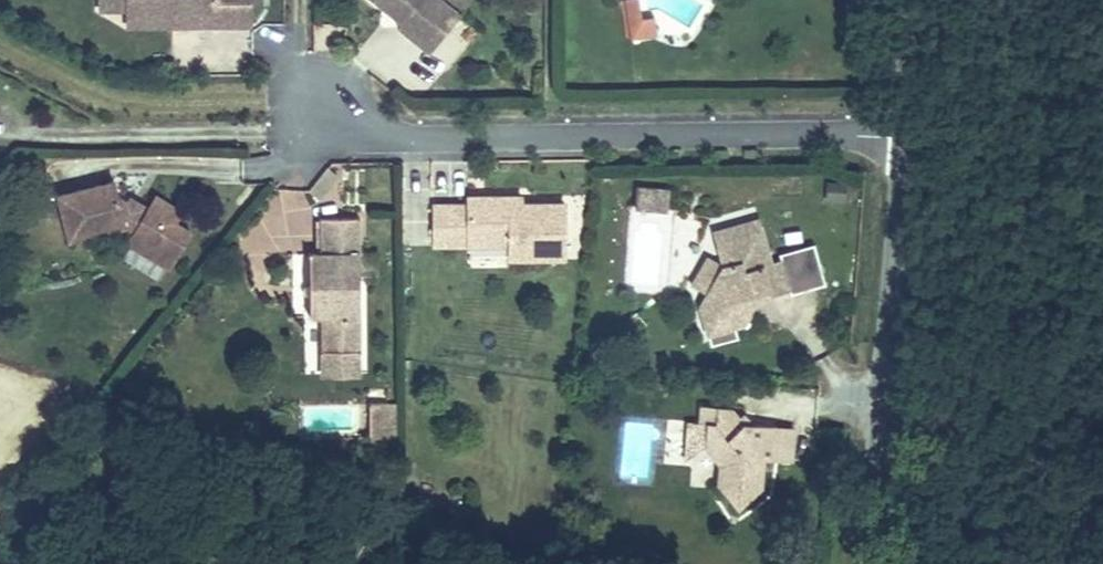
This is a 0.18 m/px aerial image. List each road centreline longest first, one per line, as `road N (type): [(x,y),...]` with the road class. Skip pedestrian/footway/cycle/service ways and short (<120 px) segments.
road 1 (residential): [(313,87),(382,135),(909,137)]
road 2 (tertiary): [(869,563),(909,137)]
road 3 (tertiary): [(909,137),(924,0)]

